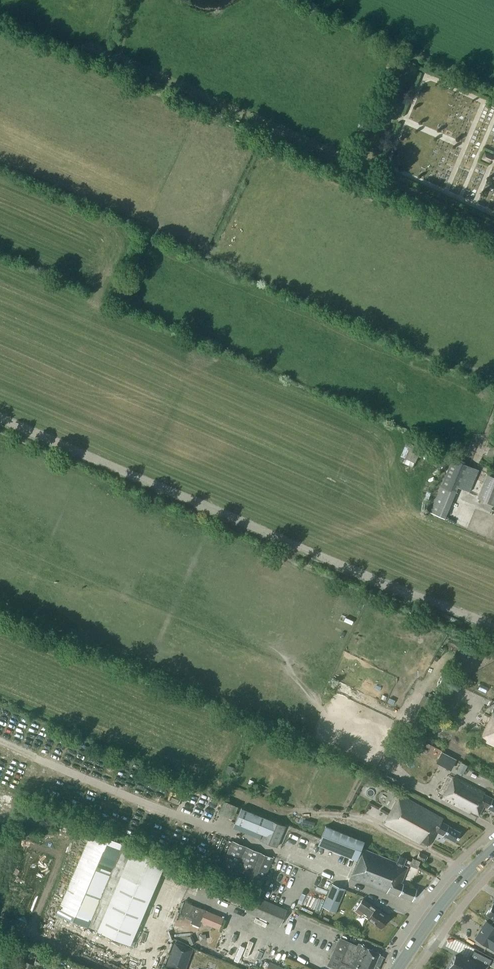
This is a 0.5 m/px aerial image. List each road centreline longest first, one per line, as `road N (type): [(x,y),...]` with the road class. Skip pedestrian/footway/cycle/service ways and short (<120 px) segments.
road 1 (primary): [(399,968),(493,850)]

